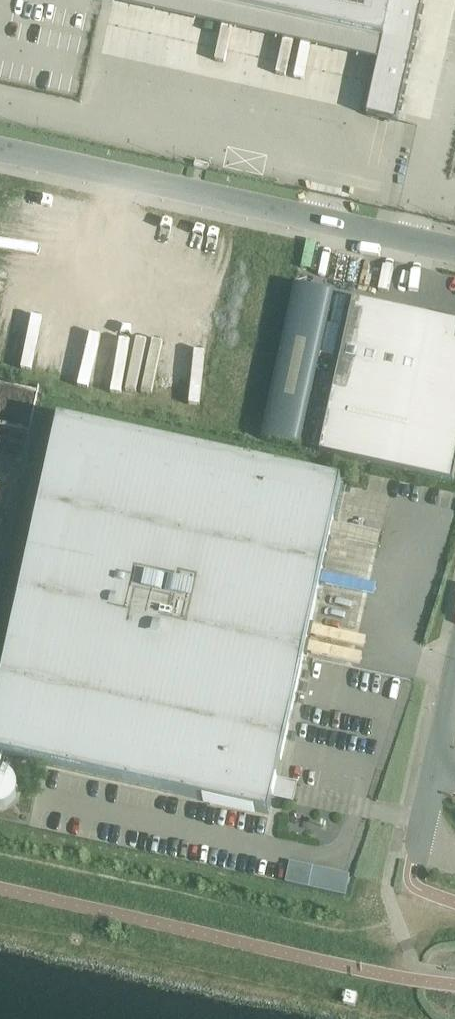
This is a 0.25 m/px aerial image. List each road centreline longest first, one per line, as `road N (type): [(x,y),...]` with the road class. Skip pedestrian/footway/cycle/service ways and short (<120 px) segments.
road 1 (unclassified): [(454,249),(0,149)]
road 2 (unclassified): [(423,821),(454,677)]

